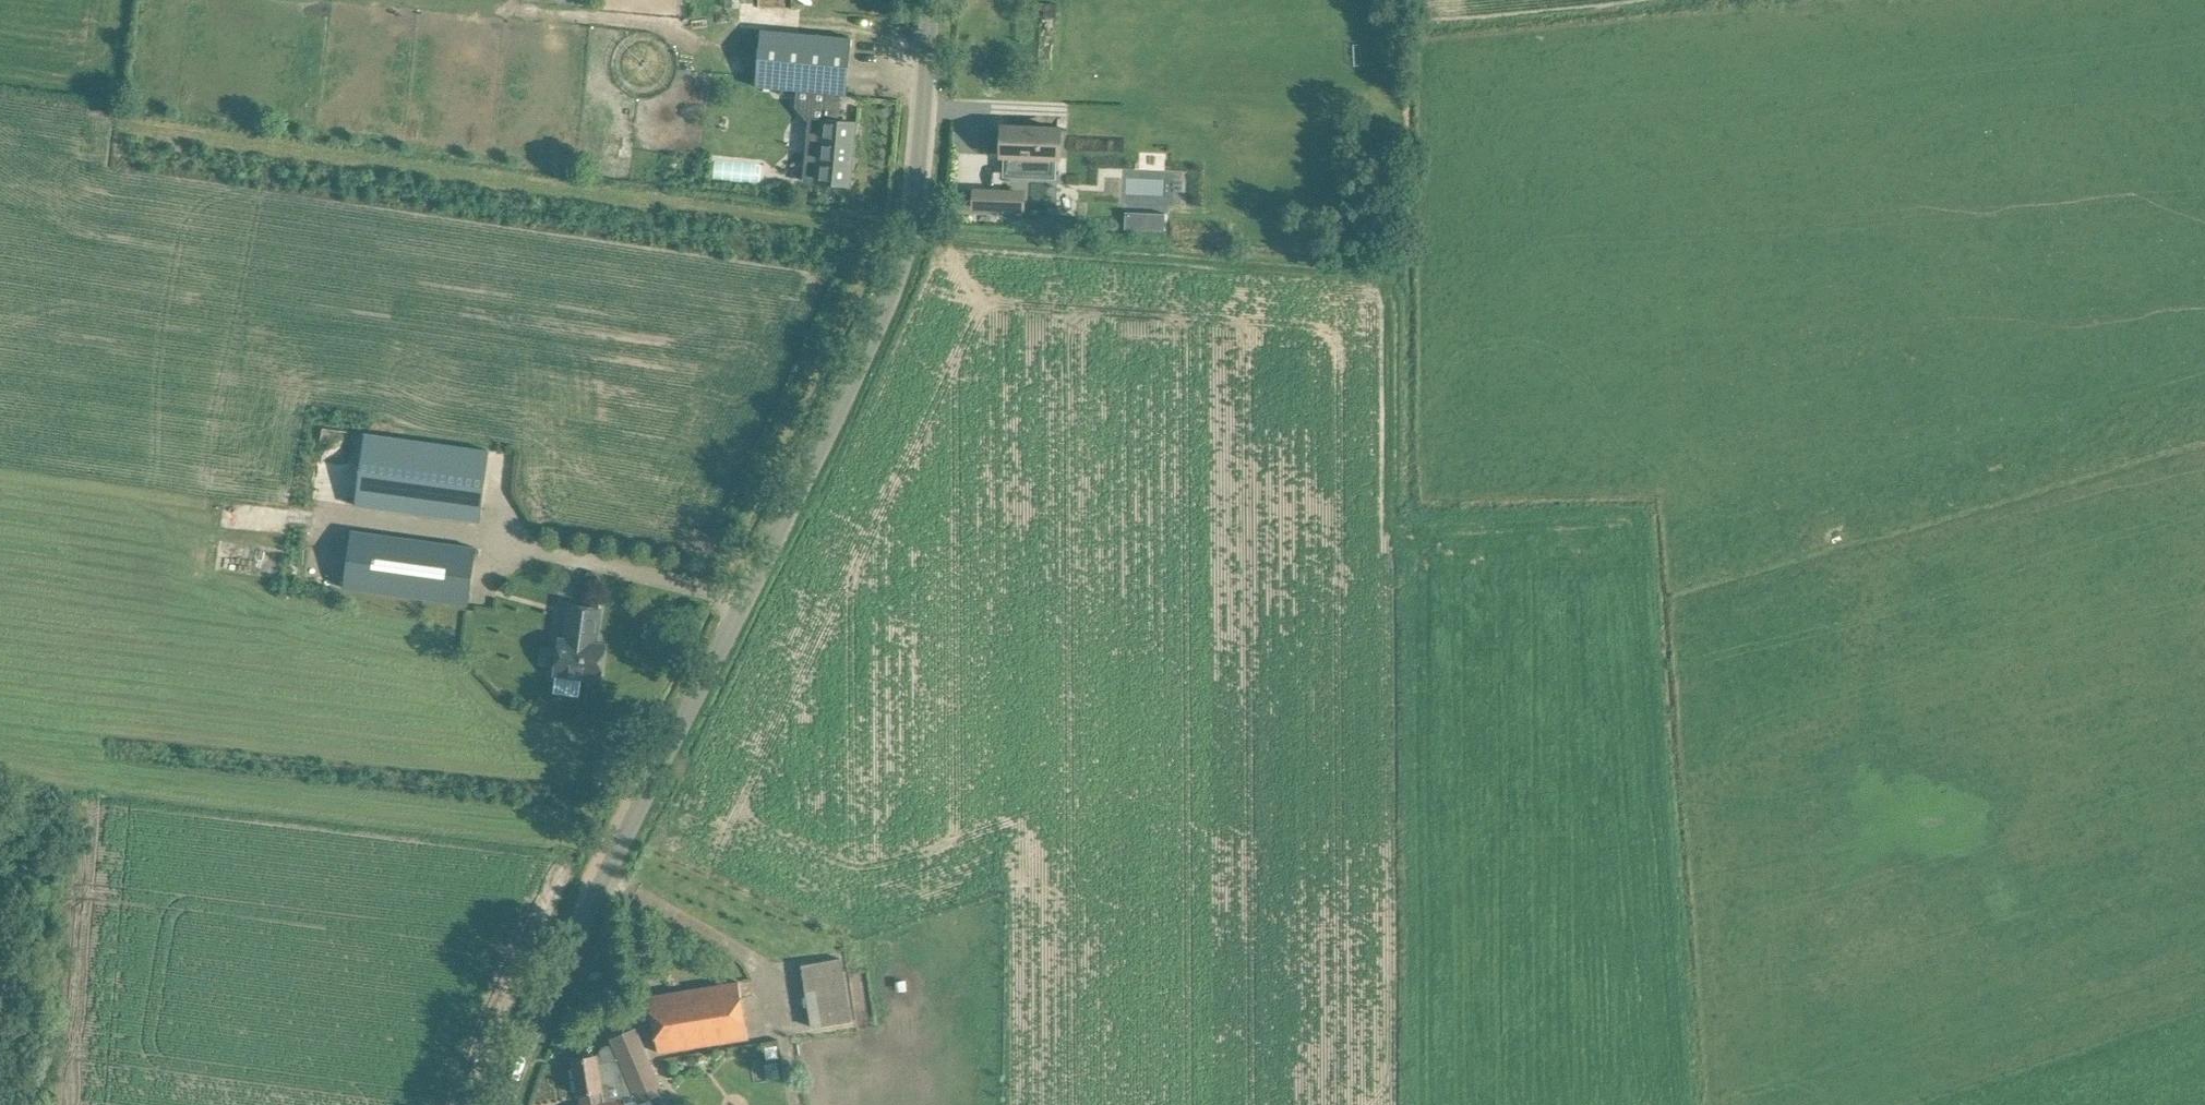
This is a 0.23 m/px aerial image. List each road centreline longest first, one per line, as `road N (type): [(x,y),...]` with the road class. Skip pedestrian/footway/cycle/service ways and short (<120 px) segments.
road 1 (unclassified): [(512,1104),(577,939),(880,335),(920,200),(940,93),(944,0)]

